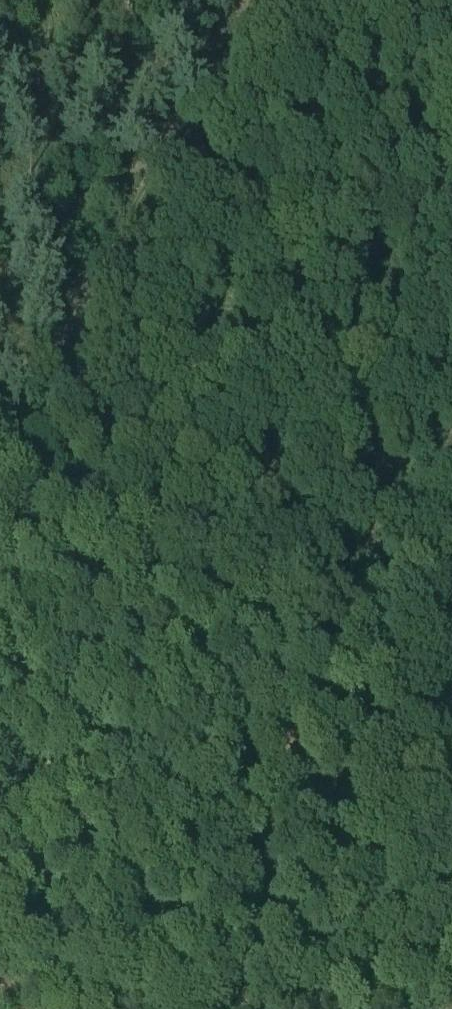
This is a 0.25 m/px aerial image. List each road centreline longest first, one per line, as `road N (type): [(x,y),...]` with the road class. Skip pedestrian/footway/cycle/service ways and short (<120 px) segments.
road 1 (track): [(272,0),(175,144),(0,456)]
road 2 (track): [(442,642),(0,472)]
road 3 (track): [(231,54),(451,152)]
road 4 (track): [(451,637),(442,642),(433,677),(426,752),(439,833),(451,855)]

